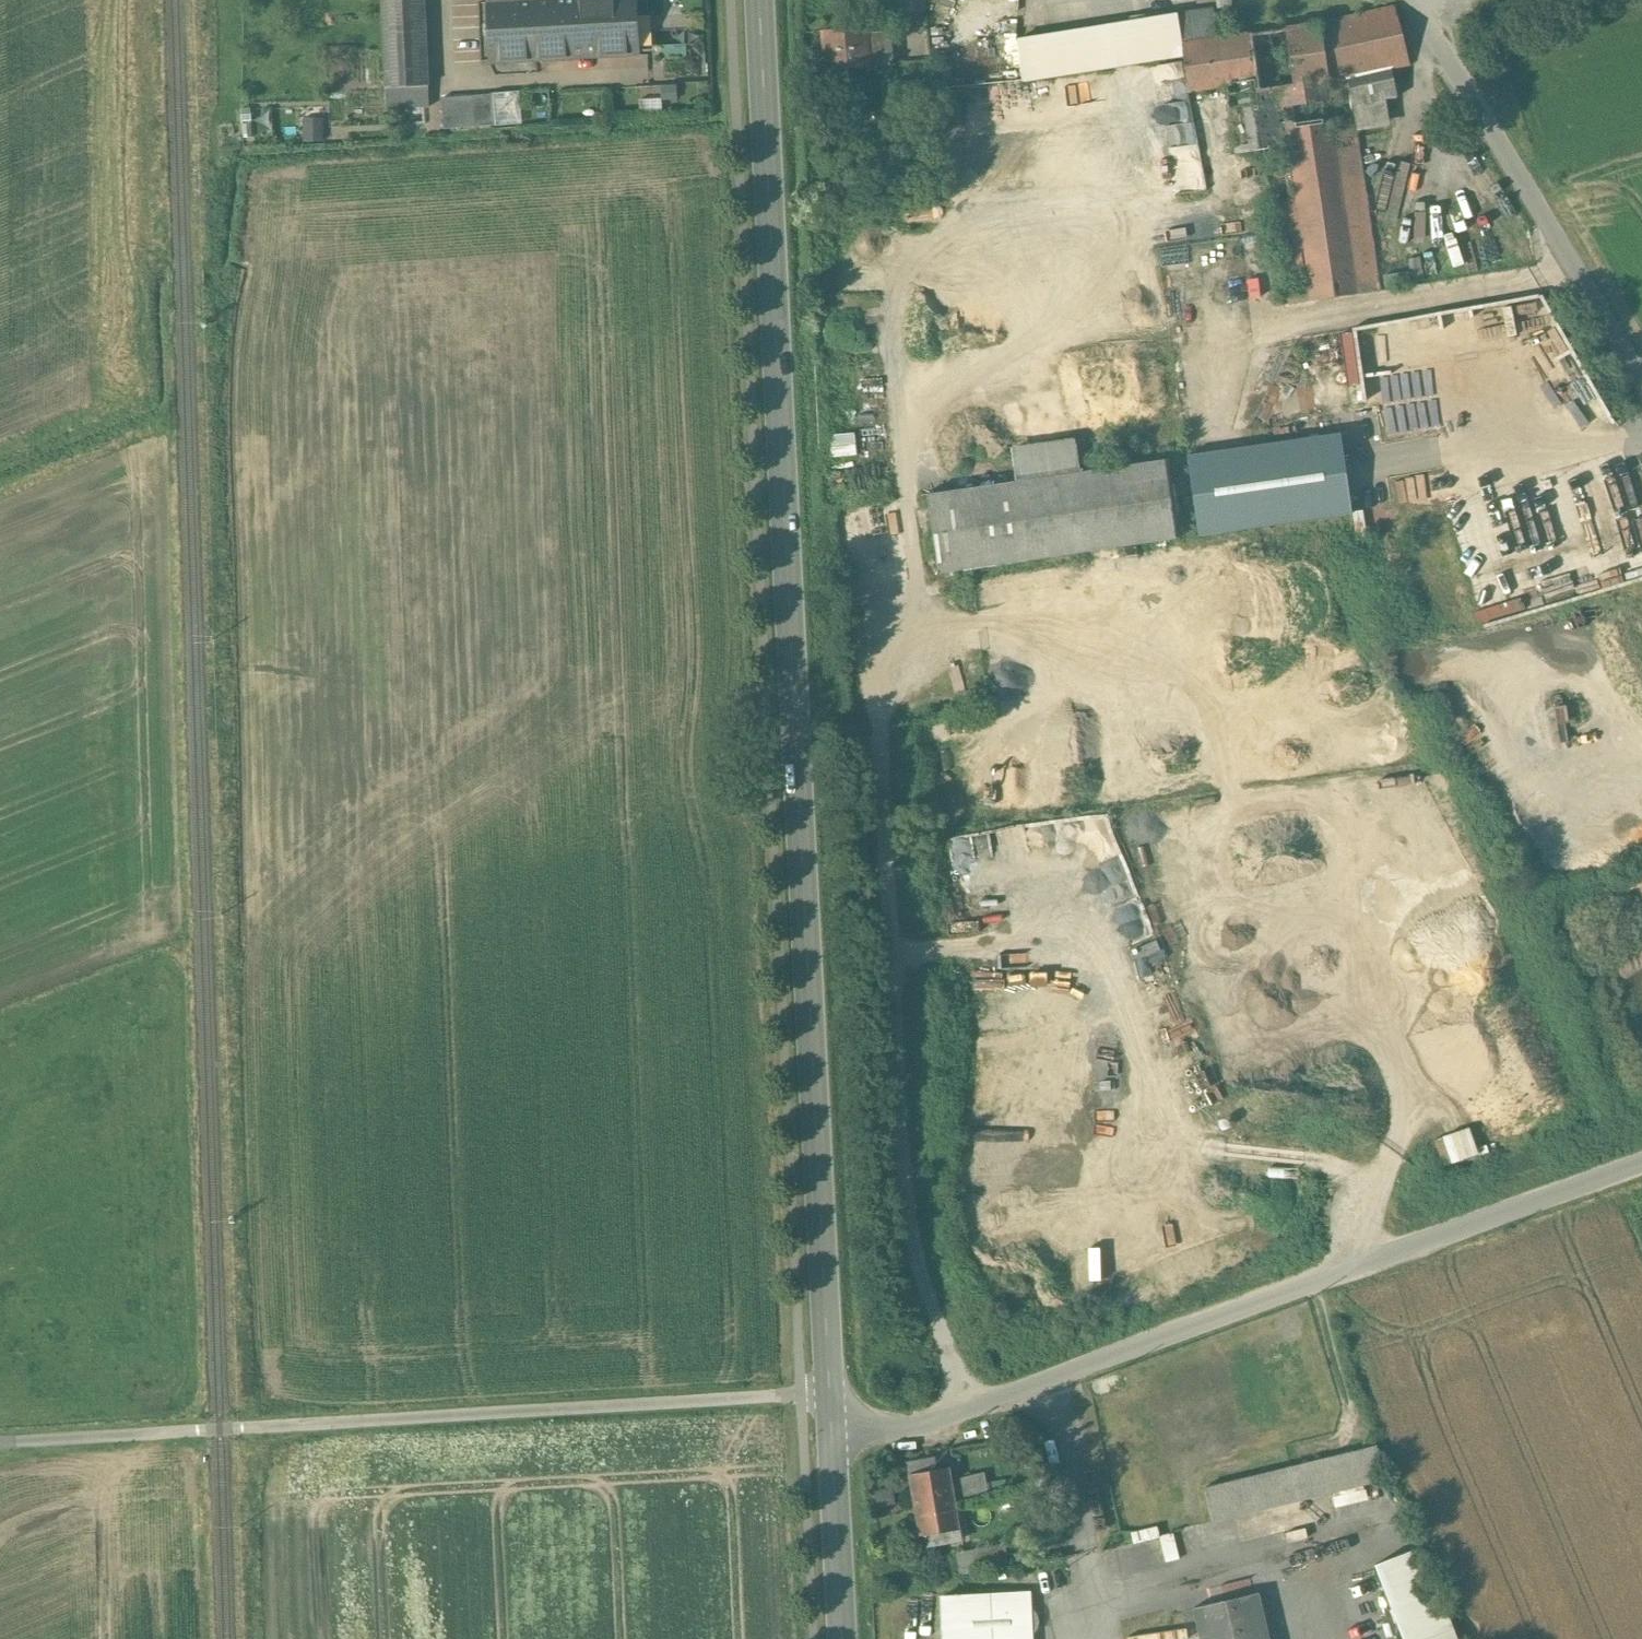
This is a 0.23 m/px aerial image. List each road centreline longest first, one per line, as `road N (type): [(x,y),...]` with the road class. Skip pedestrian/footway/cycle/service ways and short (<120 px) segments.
road 1 (secondary): [(759,0),(832,1411)]
road 2 (unclassified): [(1641,1165),(940,1421),(879,1427),(832,1411)]
road 3 (unclassified): [(1641,383),(1420,0)]
road 4 (secondary): [(832,1411),(843,1638)]

